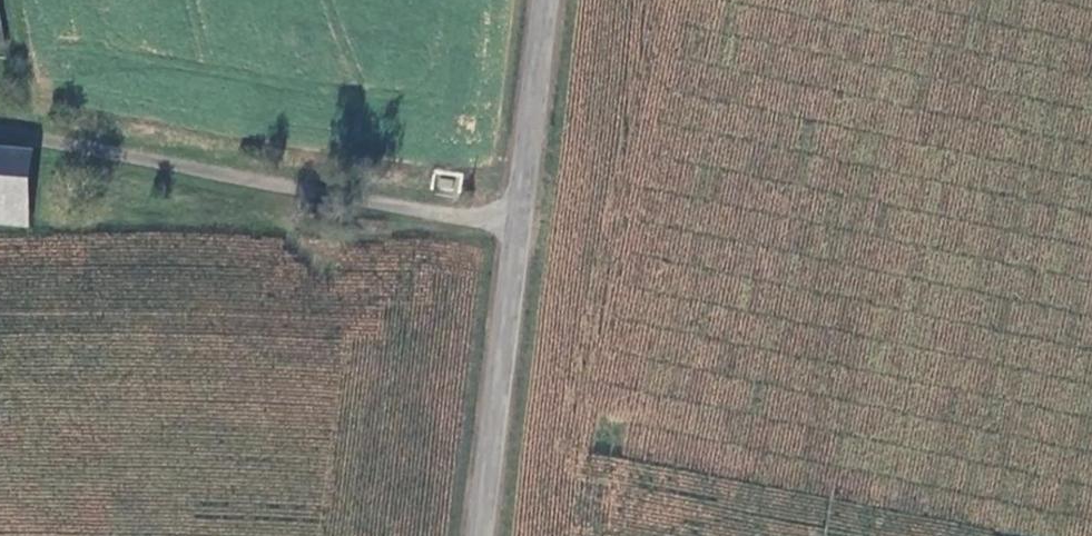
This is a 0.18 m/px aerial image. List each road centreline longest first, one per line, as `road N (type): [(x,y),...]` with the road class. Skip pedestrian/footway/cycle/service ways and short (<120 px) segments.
road 1 (tertiary): [(543,0),(476,535)]

